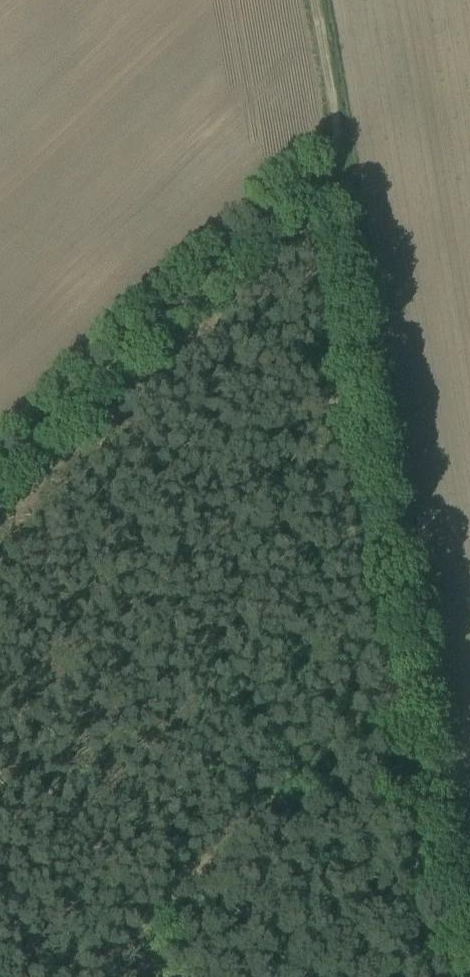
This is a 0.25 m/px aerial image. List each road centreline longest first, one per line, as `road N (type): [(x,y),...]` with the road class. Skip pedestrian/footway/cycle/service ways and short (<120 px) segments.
road 1 (track): [(336,167),(467,976)]
road 2 (track): [(60,976),(416,643)]
road 3 (track): [(0,479),(336,167)]
road 4 (track): [(307,0),(336,167)]

